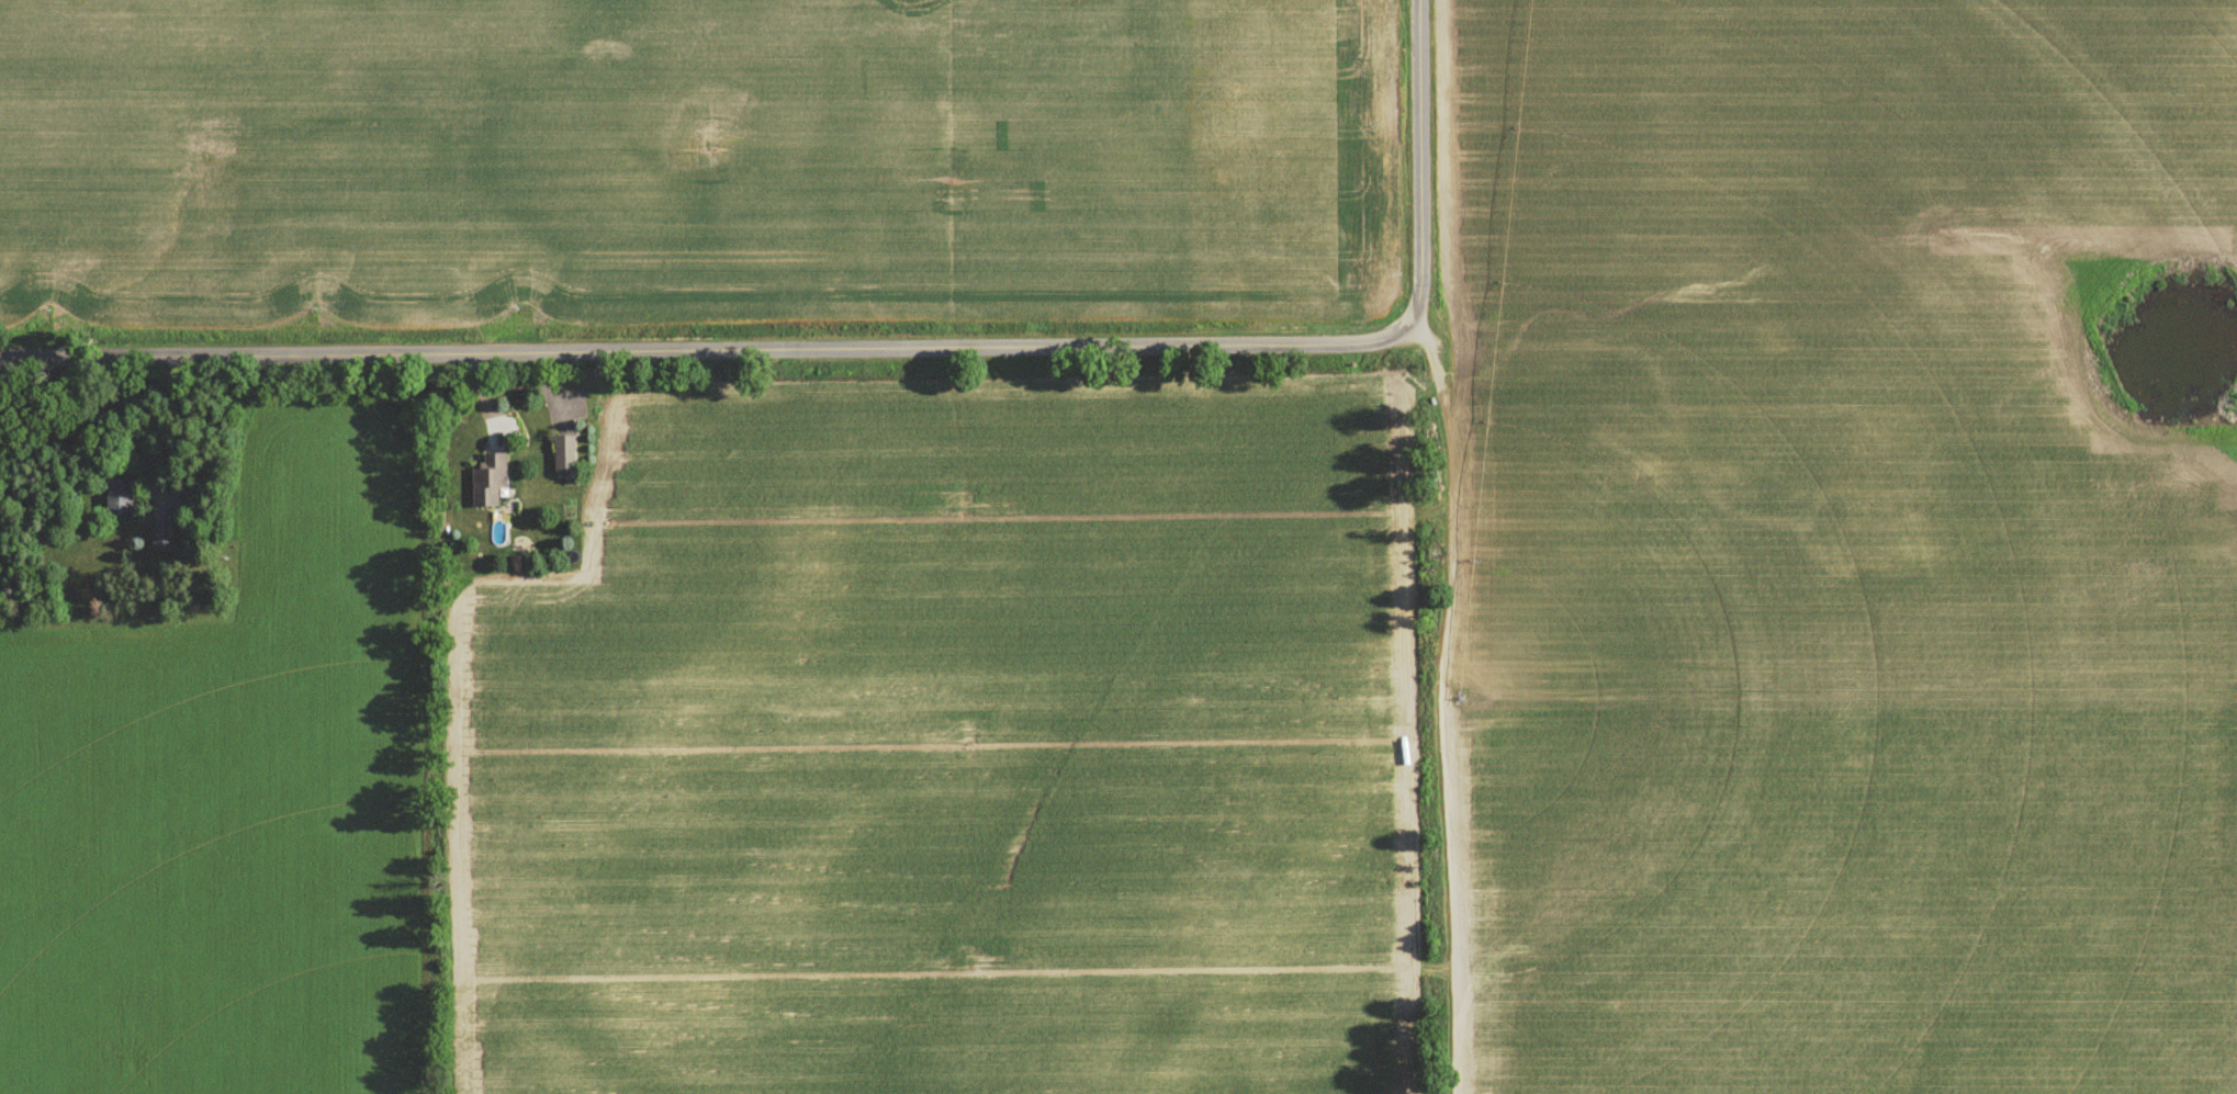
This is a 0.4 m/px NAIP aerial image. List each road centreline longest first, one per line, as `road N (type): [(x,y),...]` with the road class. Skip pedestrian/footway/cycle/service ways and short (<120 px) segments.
road 1 (residential): [(1410,324),(1384,339),(1337,342),(0,355)]
road 2 (residential): [(1410,324),(1446,346),(1590,338),(1638,386),(1688,480),(1779,523)]
road 3 (residential): [(1410,324),(1420,270),(1415,0)]

